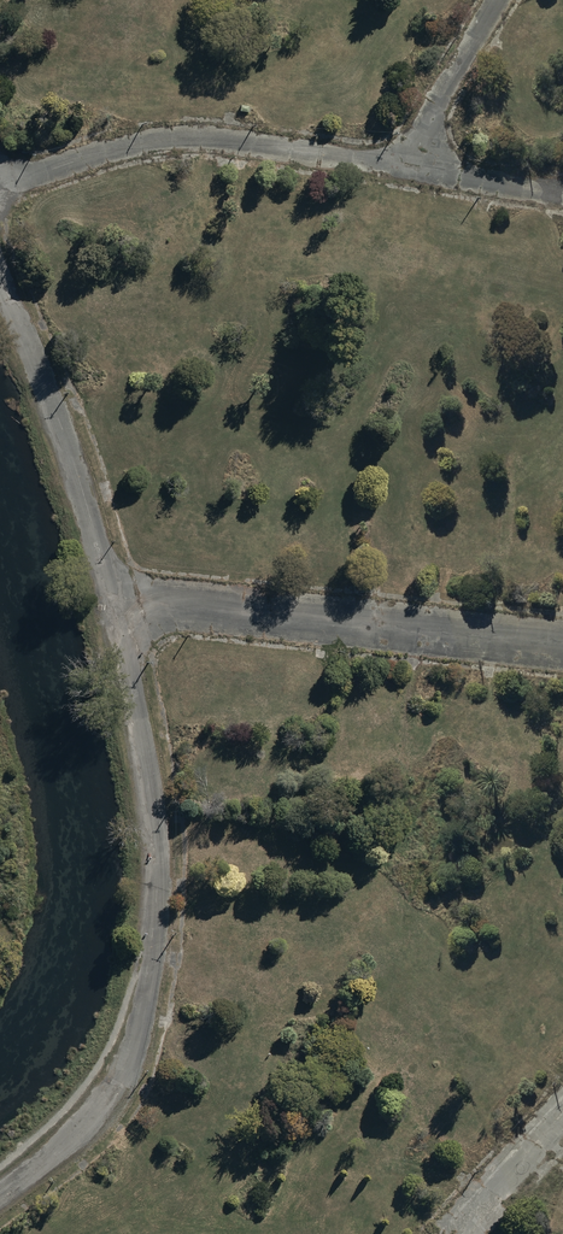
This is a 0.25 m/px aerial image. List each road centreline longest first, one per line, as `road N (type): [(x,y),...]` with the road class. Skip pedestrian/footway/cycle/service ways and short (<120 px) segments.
road 1 (track): [(0,1193),(104,1101),(142,1008),(158,859),(116,598)]
road 2 (track): [(0,183),(114,148),(204,137),(562,192)]
road 3 (track): [(116,598),(562,645)]
road 4 (track): [(116,598),(0,257)]
road 5 (track): [(406,166),(499,0)]
road 6 (track): [(459,1233),(562,1118)]

